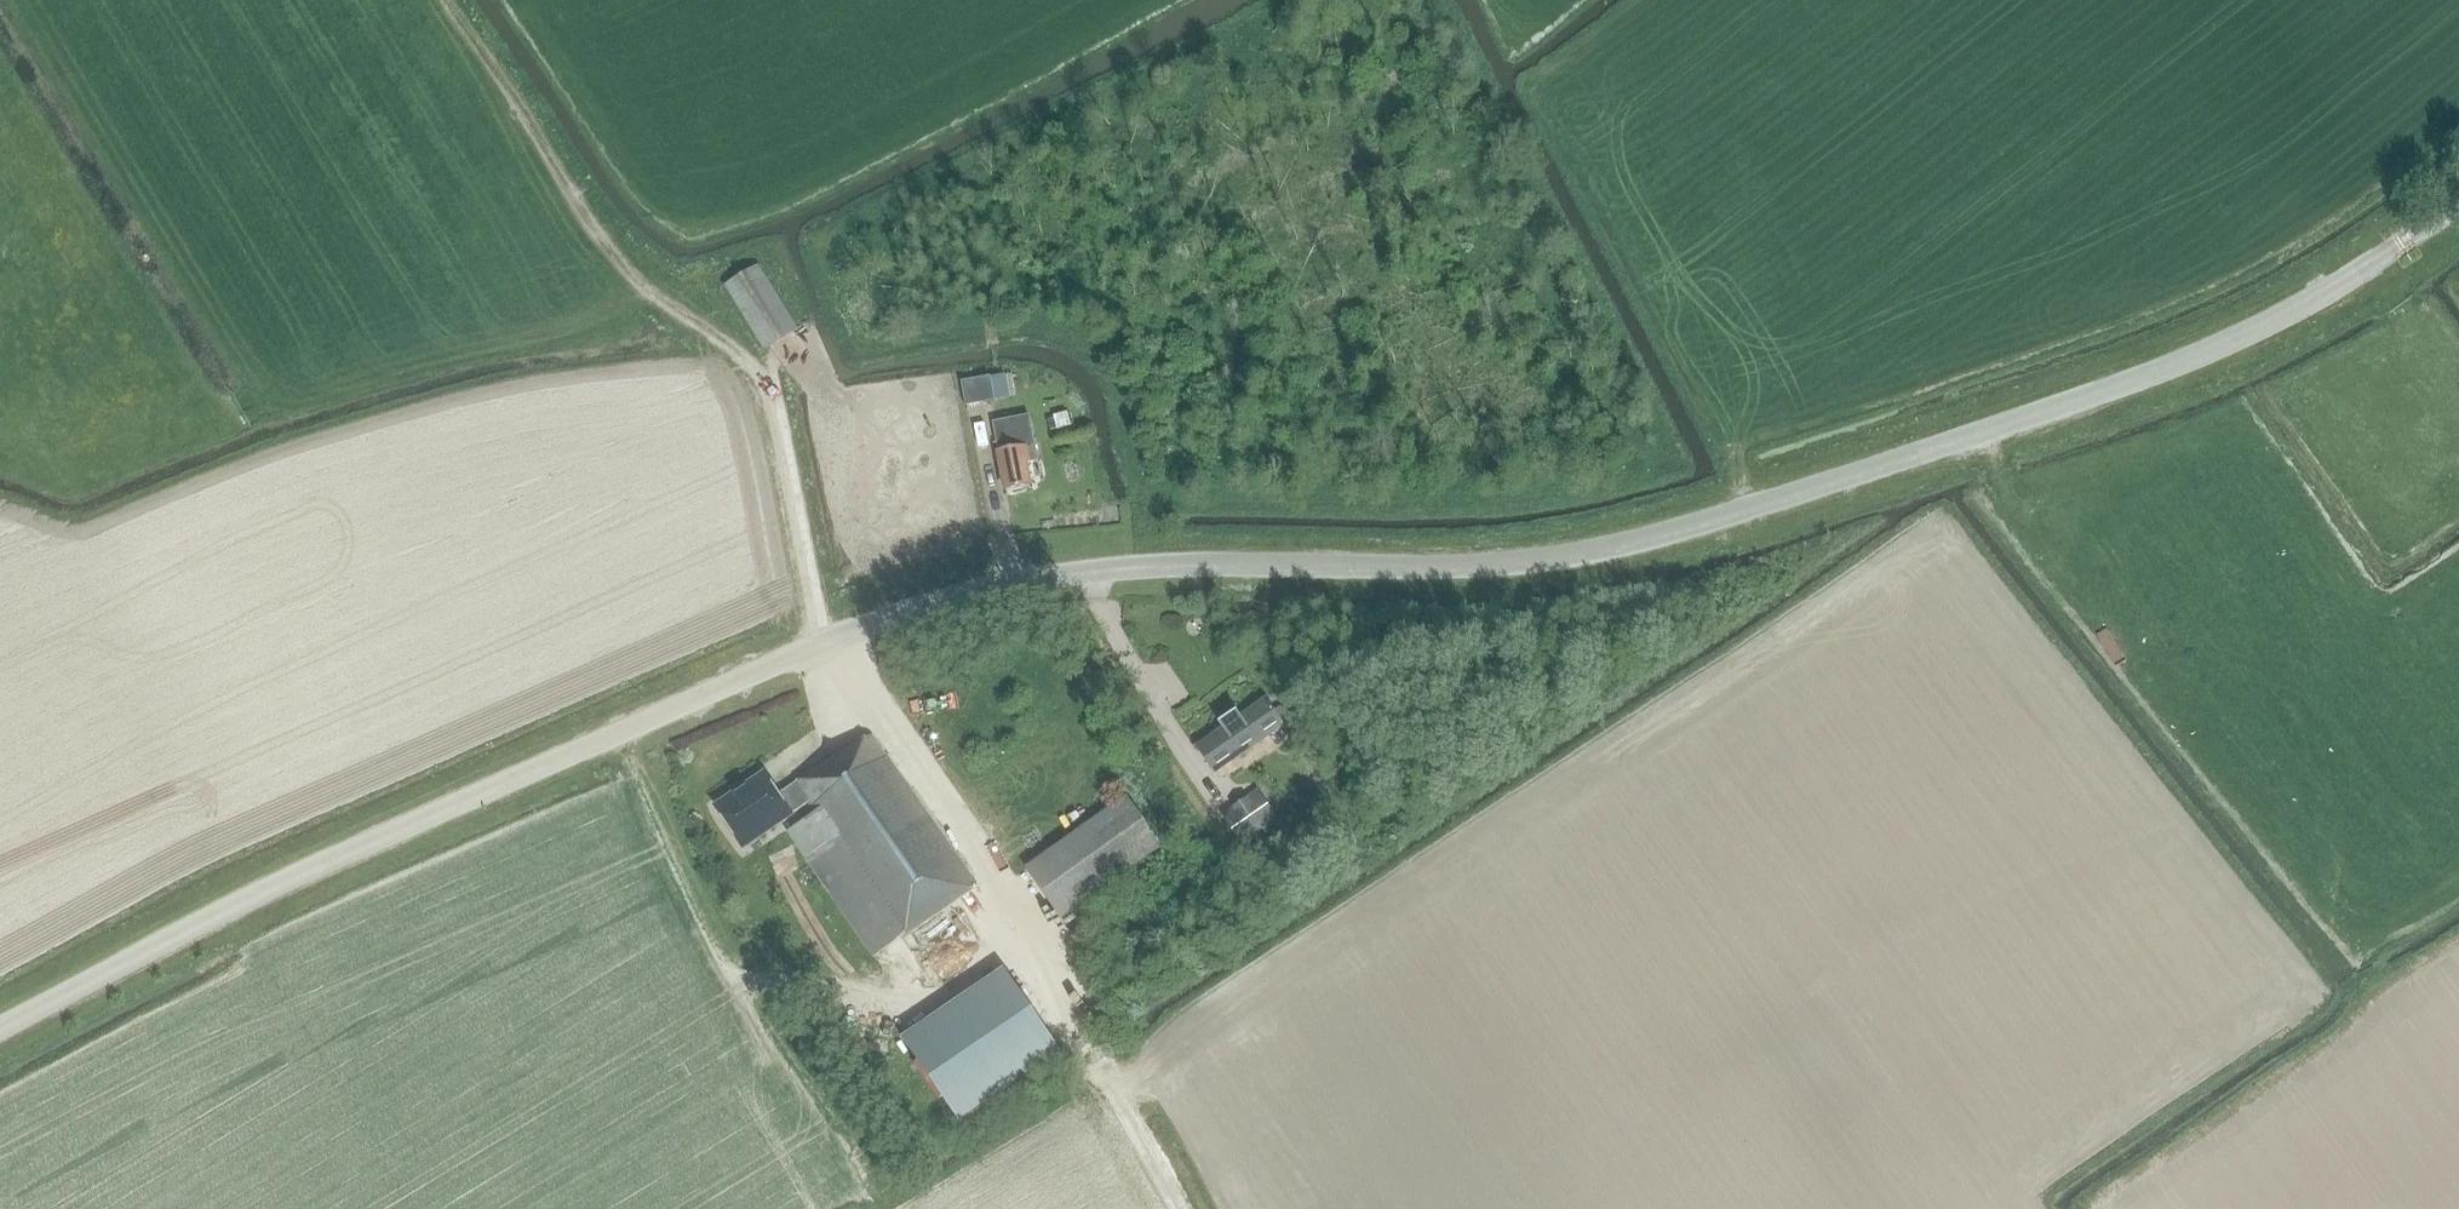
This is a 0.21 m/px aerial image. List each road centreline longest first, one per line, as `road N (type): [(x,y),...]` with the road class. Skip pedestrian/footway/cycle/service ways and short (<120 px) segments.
road 1 (tertiary): [(0,1026),(275,882),(837,637),(994,584),(1131,569),(1499,565),(1607,549),(2104,391),(2223,344),(2339,286),(2458,204)]

